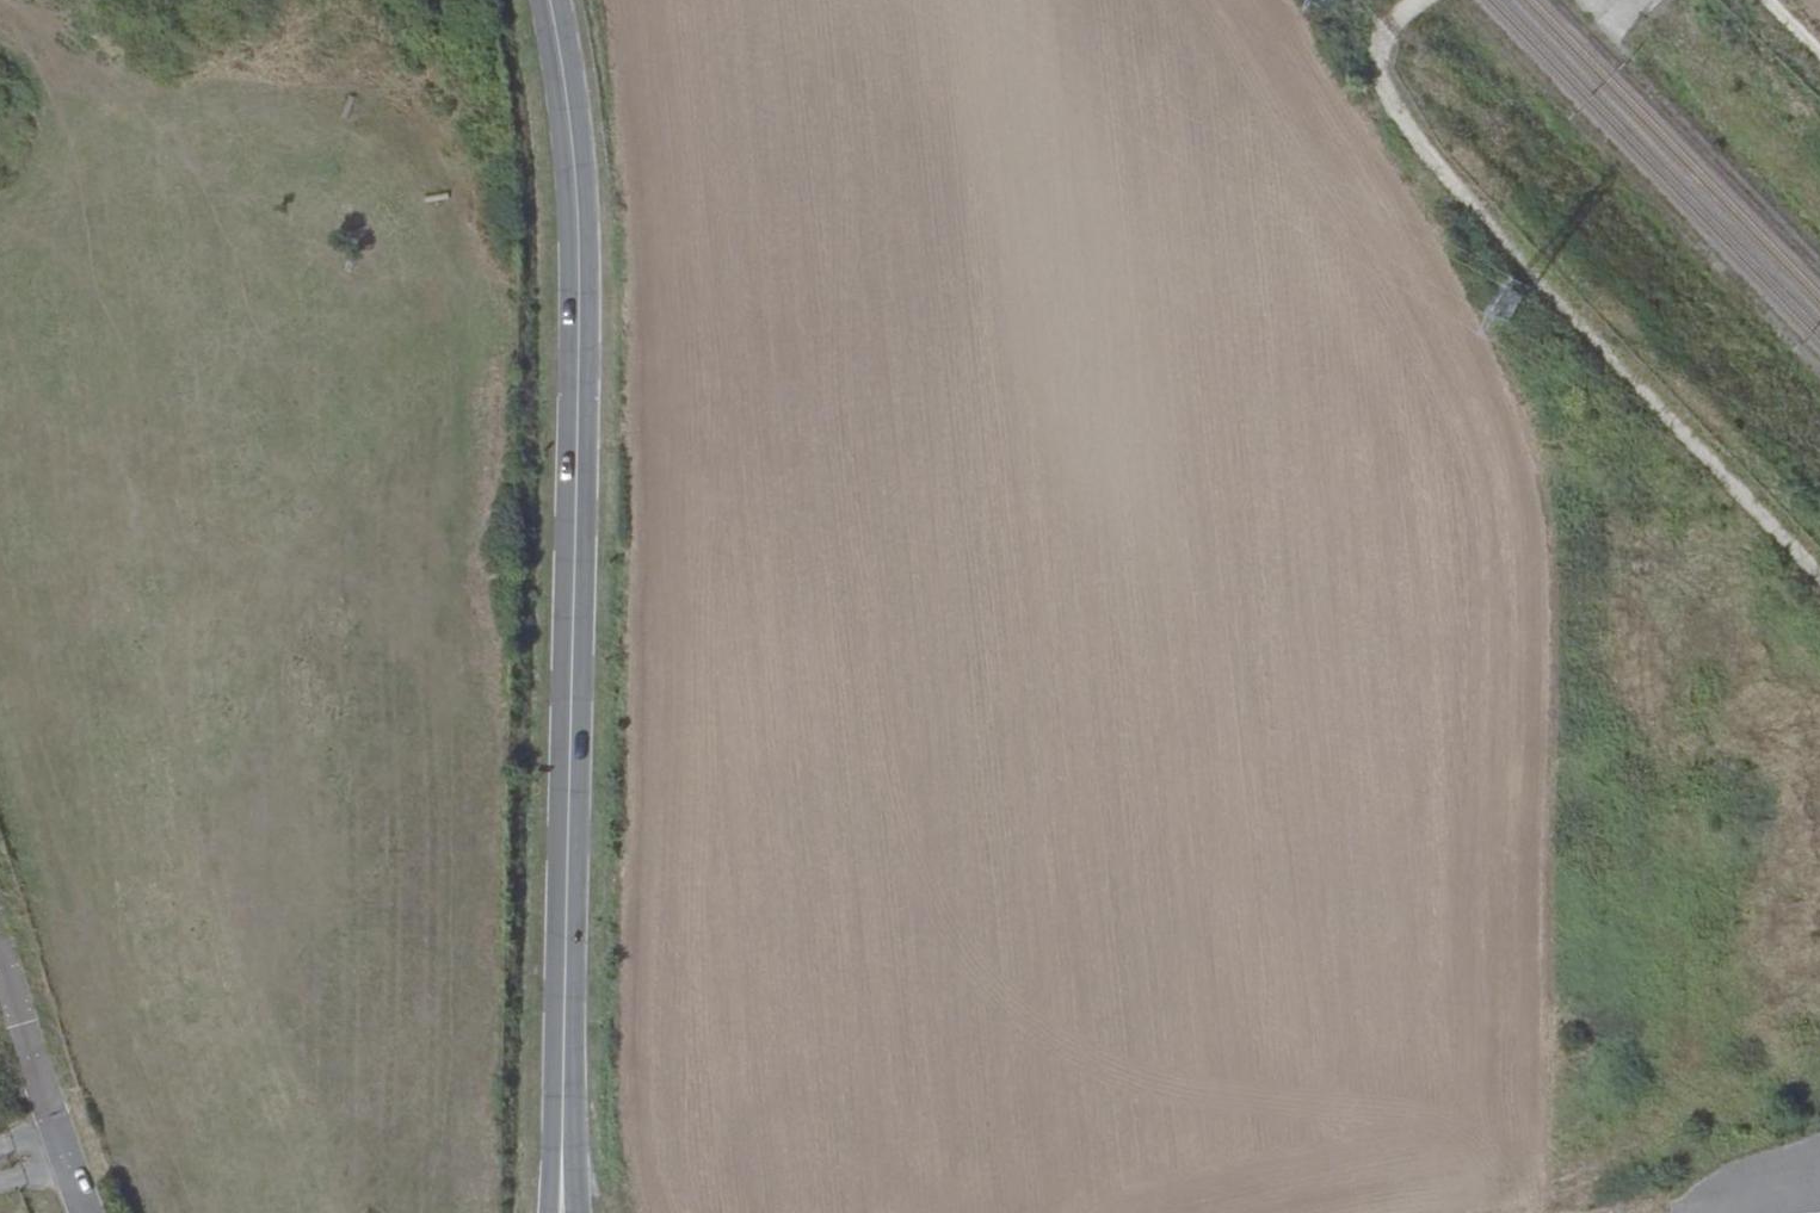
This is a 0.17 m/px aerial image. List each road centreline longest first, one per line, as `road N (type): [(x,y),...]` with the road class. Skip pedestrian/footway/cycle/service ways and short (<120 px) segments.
road 1 (secondary): [(547,0),(572,150),(579,257),(561,1171)]
road 2 (track): [(1819,556),(1395,92),(1386,70),(1392,23)]

